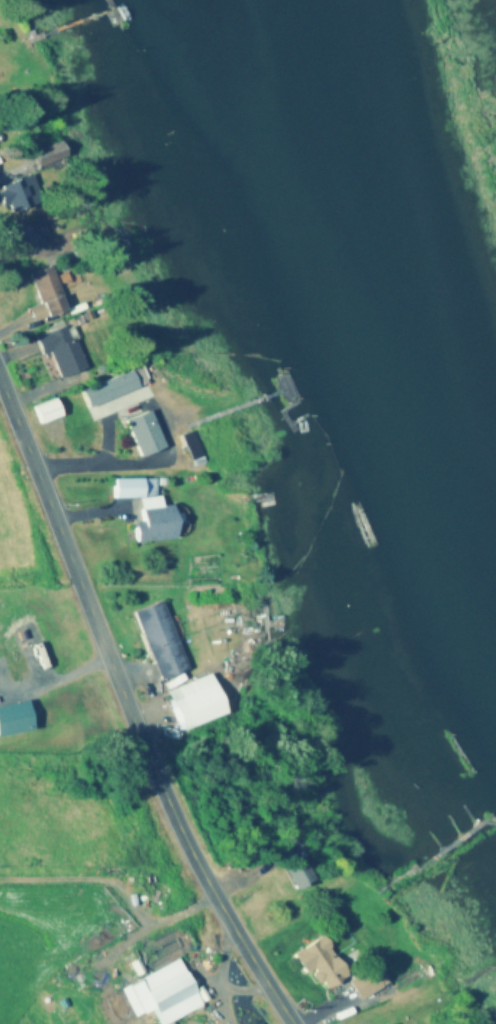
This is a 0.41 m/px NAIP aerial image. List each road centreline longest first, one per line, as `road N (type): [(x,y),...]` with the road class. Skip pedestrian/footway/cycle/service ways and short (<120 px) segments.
road 1 (residential): [(290,1023),(177,830),(0,388)]

